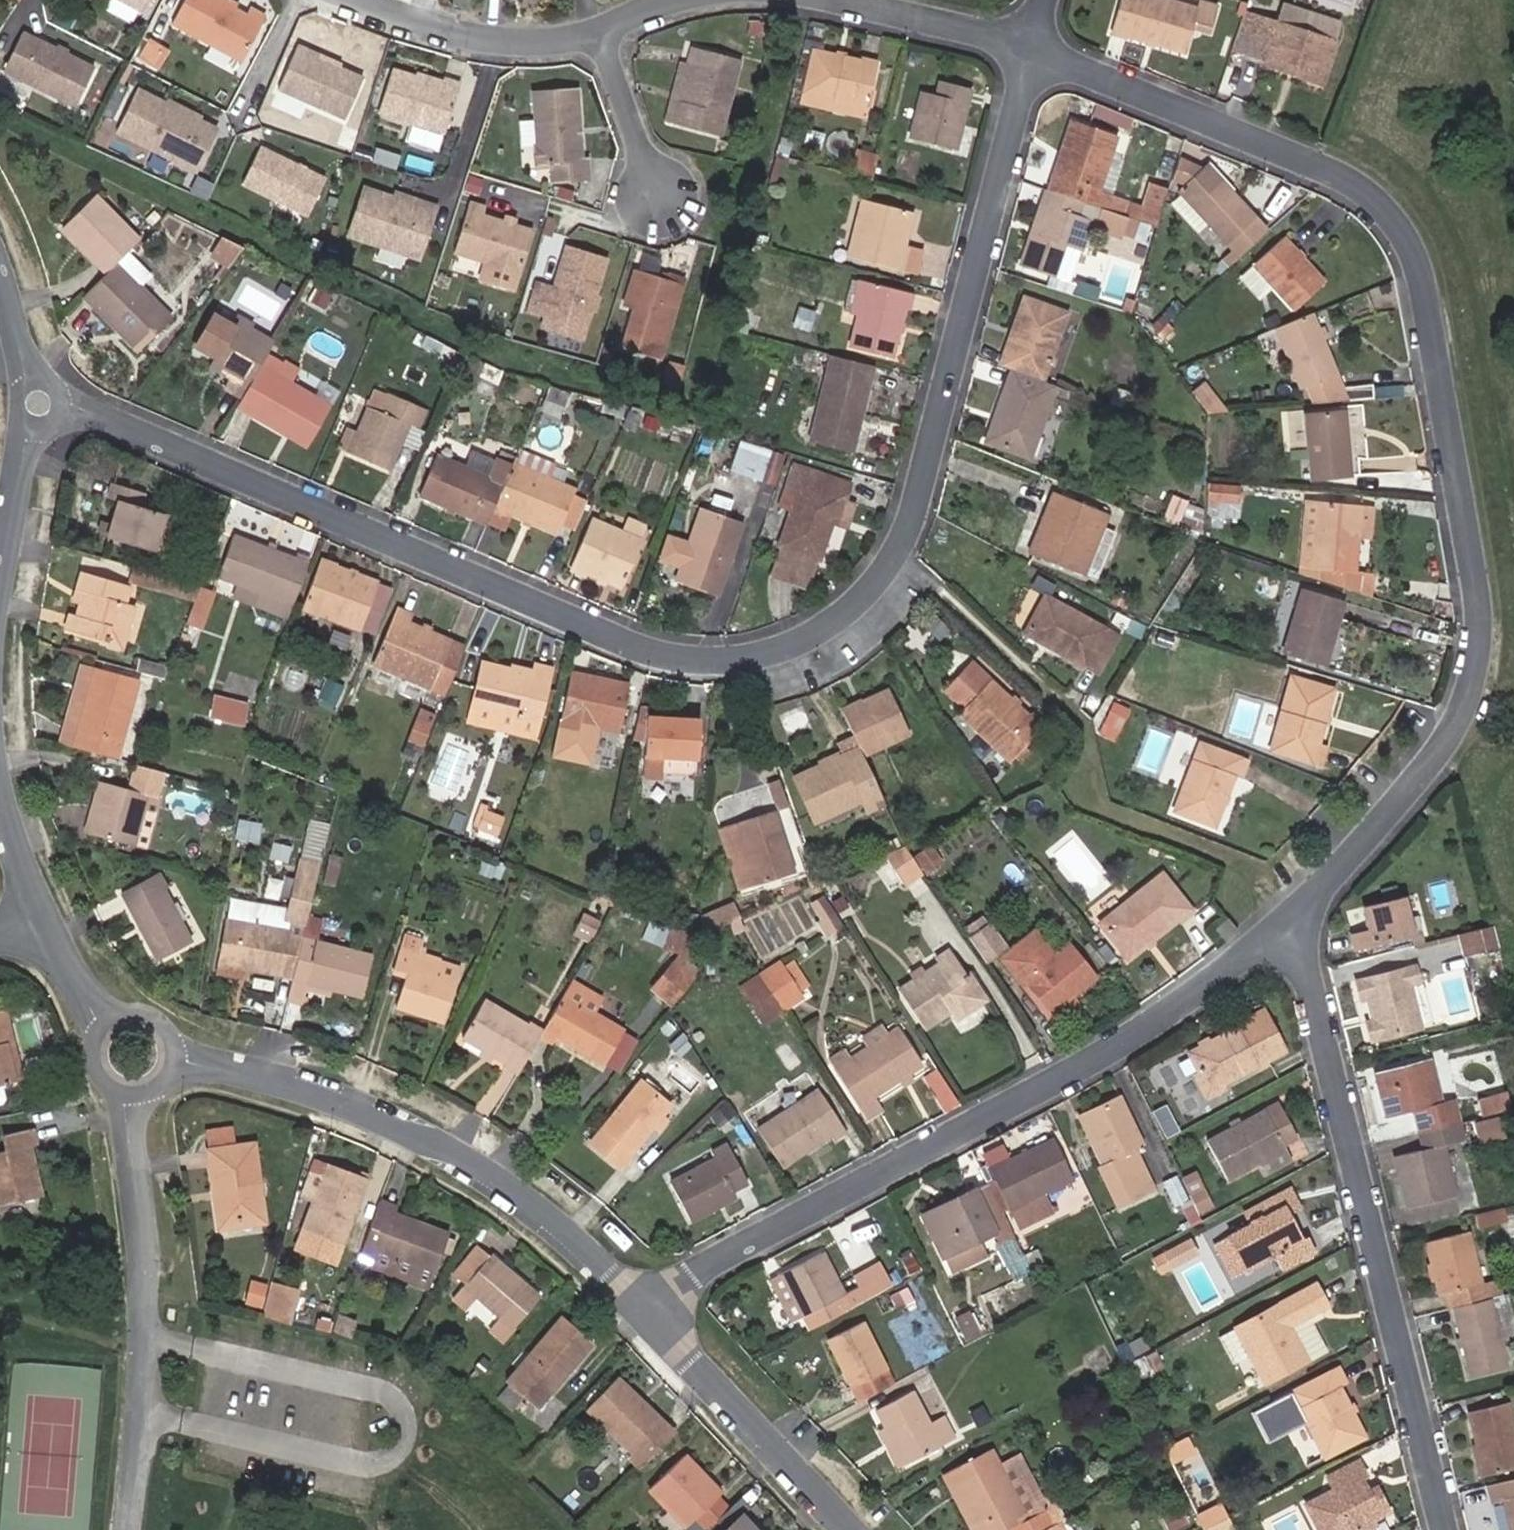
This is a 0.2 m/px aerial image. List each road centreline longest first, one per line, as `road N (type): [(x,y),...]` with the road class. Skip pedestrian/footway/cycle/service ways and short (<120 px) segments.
road 1 (residential): [(60,401),(670,664),(777,658),(822,637),(869,598),(900,533),(1029,50)]
road 2 (residential): [(1029,50),(1330,175),(1370,202),(1399,237),(1423,313),(1475,610),(1472,694),(1289,907)]
road 3 (residential): [(1289,907),(1200,999),(649,1311)]
road 4 (residential): [(1445,1529),(1289,907)]
road 5 (residential): [(175,1061),(296,1082),(393,1118),(500,1178),(649,1311)]
road 6 (residential): [(125,1100),(149,1331),(130,1529)]
road 7 (residential): [(649,1311),(849,1529)]
road 8 (residential): [(346,0),(470,38),(532,47),(600,34)]
road 9 (residential): [(841,0),(1029,50)]
road 10 (residential): [(36,423),(0,604)]
road 11 (residential): [(600,34),(654,192)]
road 12 (residential): [(0,799),(39,927)]

